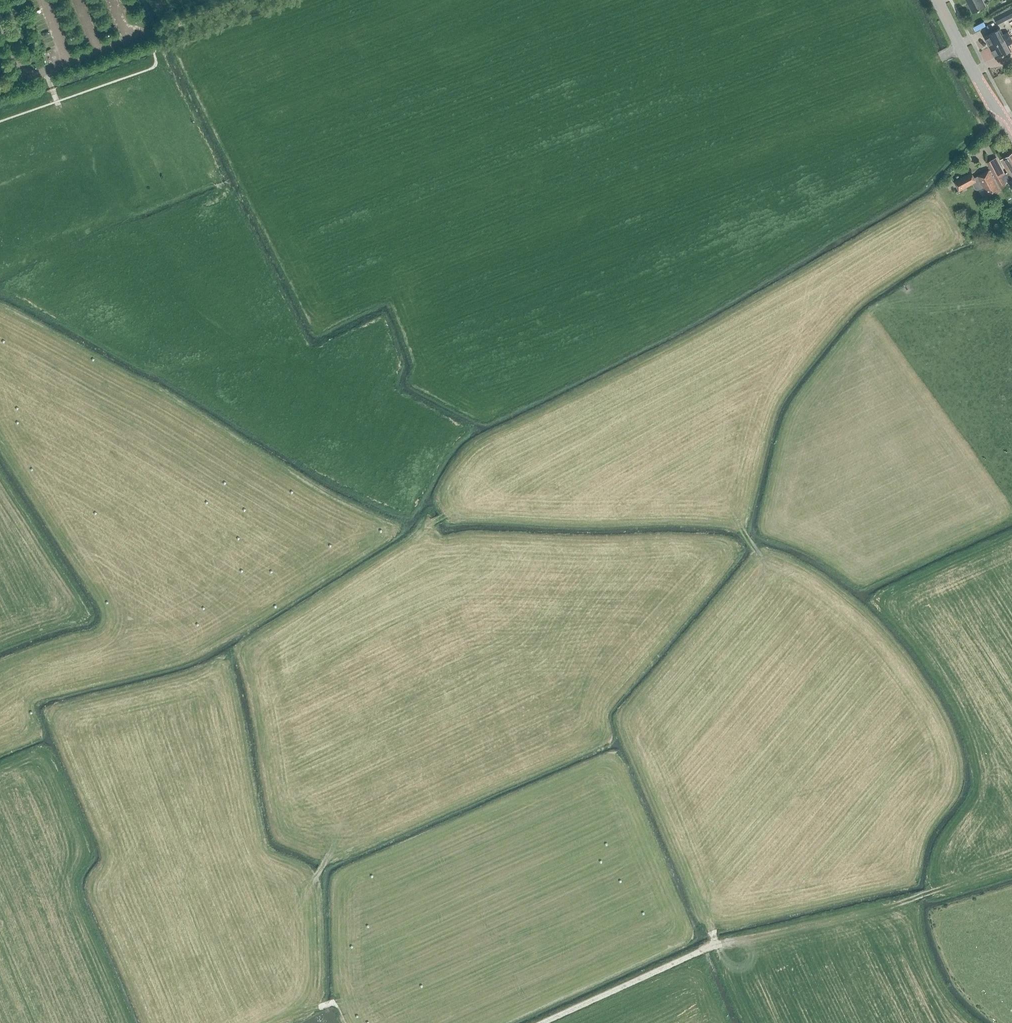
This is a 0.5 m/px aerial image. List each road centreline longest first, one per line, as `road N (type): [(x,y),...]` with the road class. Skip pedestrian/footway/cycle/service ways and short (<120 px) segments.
road 1 (secondary): [(1011,128),(937,0)]

